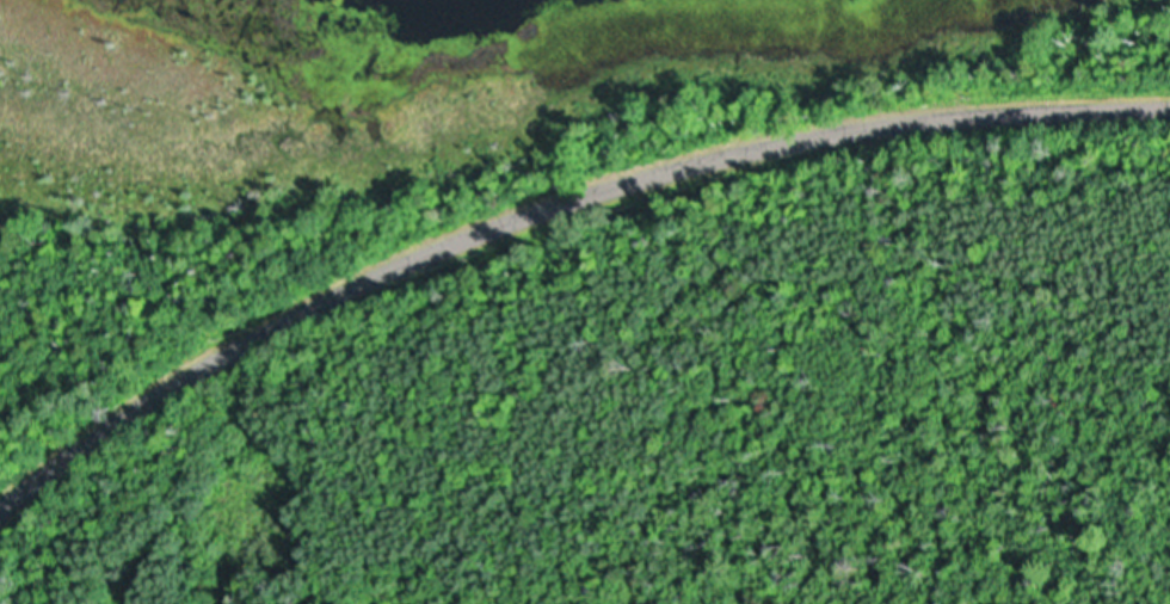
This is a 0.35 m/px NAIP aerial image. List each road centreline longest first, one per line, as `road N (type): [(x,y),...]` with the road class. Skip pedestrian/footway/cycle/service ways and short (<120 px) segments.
road 1 (residential): [(0,506),(160,384),(235,340),(417,249),(510,215),(795,134),(931,112),(1169,98)]

